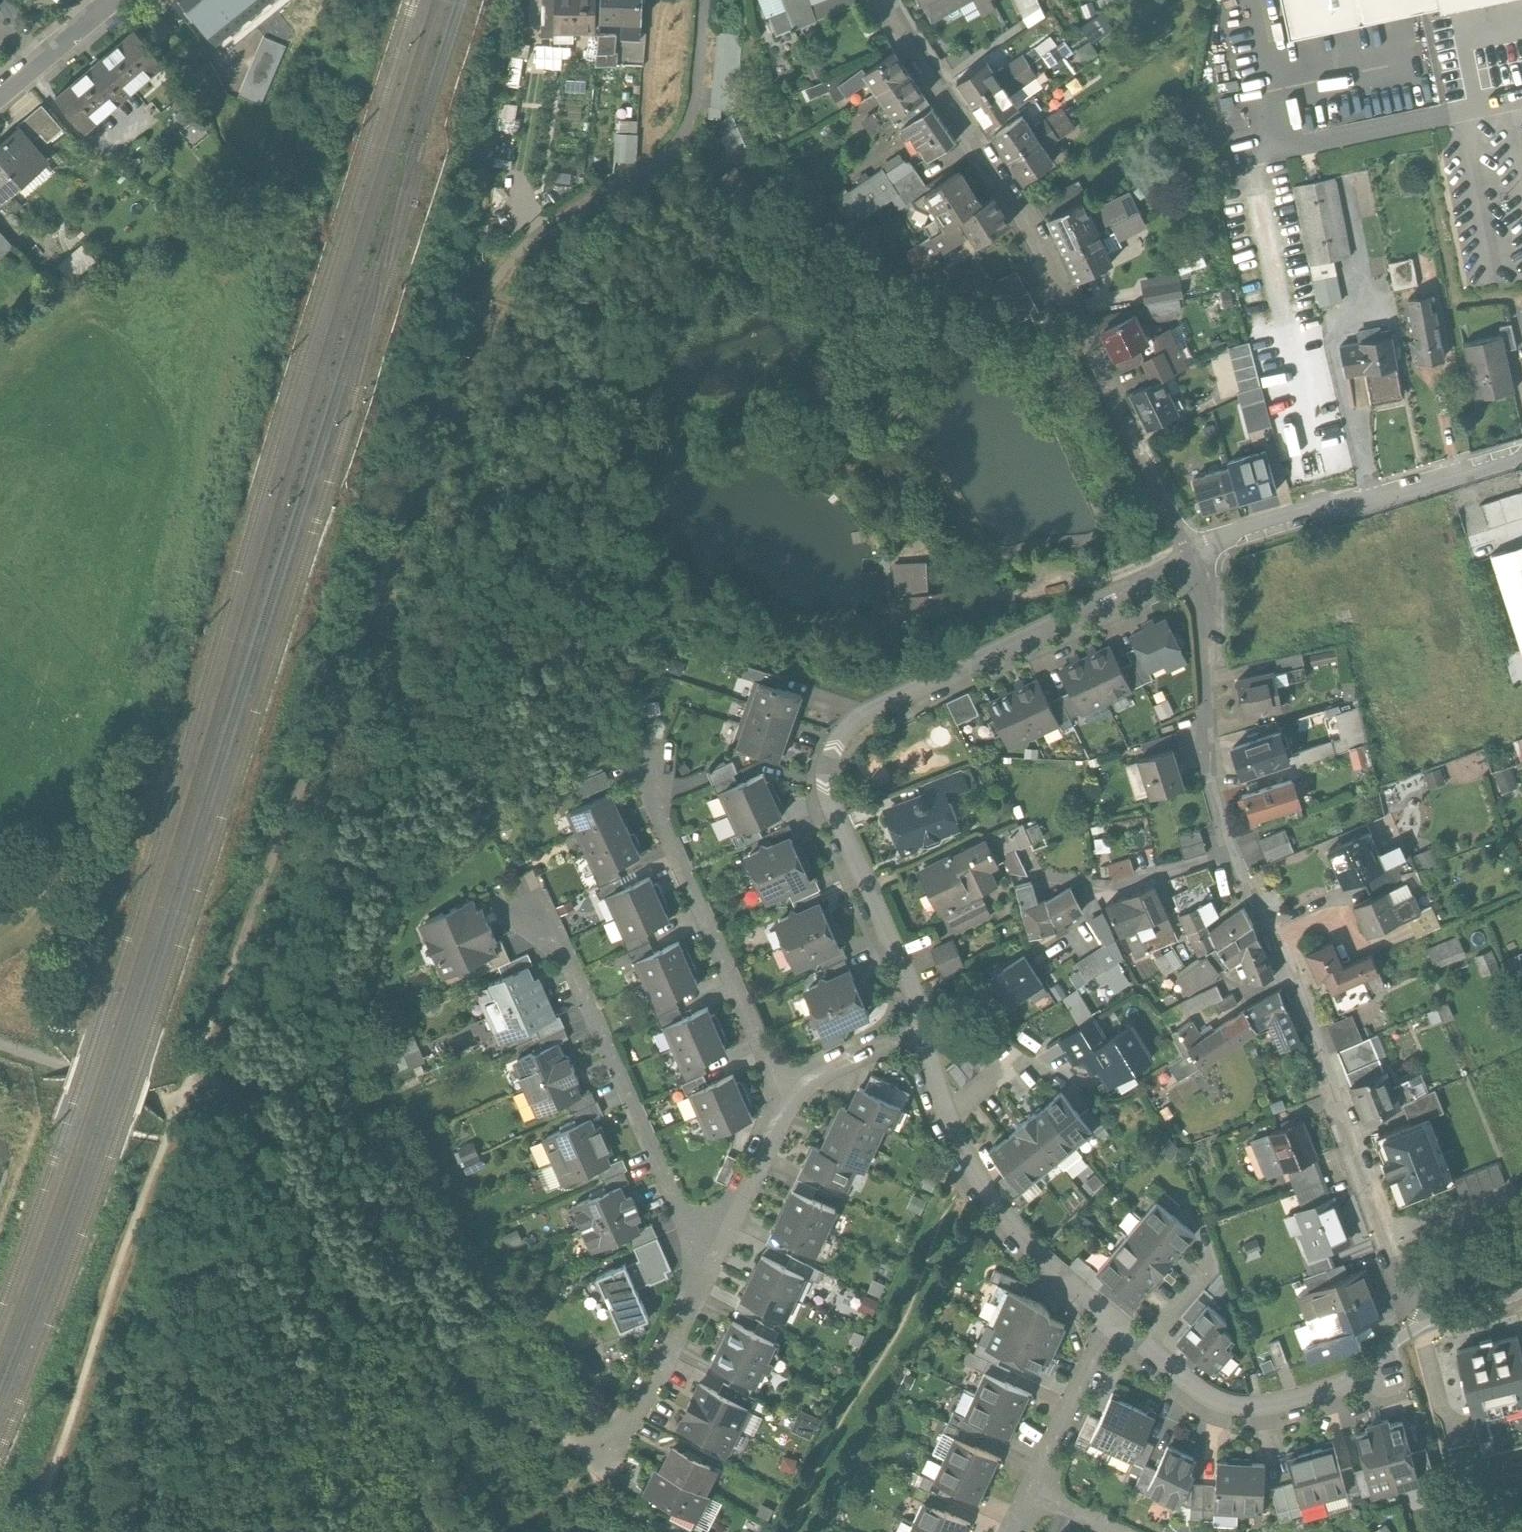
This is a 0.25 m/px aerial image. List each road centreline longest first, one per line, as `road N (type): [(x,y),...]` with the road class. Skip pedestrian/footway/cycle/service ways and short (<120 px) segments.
road 1 (track): [(542,228),(476,313),(365,630),(193,1070)]
road 2 (residential): [(1200,551),(873,706),(832,755),(835,825),(923,1033)]
road 3 (residential): [(890,0),(957,114),(1062,260),(1104,366),(1200,551)]
road 4 (residential): [(1230,850),(1311,1032),(1409,1304),(1429,1318)]
road 5 (track): [(174,1107),(30,1531)]
road 6 (track): [(436,1433),(427,1434),(406,1378),(238,1112),(193,1070)]
road 7 (residential): [(716,1249),(694,1236),(567,954),(535,917)]
road 8 (residential): [(785,1099),(663,823),(649,748)]
road 9 (residential): [(1113,1326),(1203,1393),(1261,1410),(1358,1381),(1429,1318)]
road 10 (residential): [(923,1033),(955,1148),(1044,1262),(1113,1326)]
road 11 (residential): [(1521,454),(1200,551)]
road 12 (residential): [(1200,551),(1212,785),(1230,850)]
road 13 (residential): [(716,1249),(607,1456)]
road 14 (residential): [(1230,850),(1092,892),(1032,885)]
road 15 (track): [(1044,1262),(1178,1112)]
road 16 (residential): [(1113,1326),(1034,1494)]
road 17 (residential): [(785,1099),(716,1249)]
road 18 (residential): [(923,1033),(827,1066),(785,1099)]
road 19 (tertiary): [(0,88),(108,0)]

